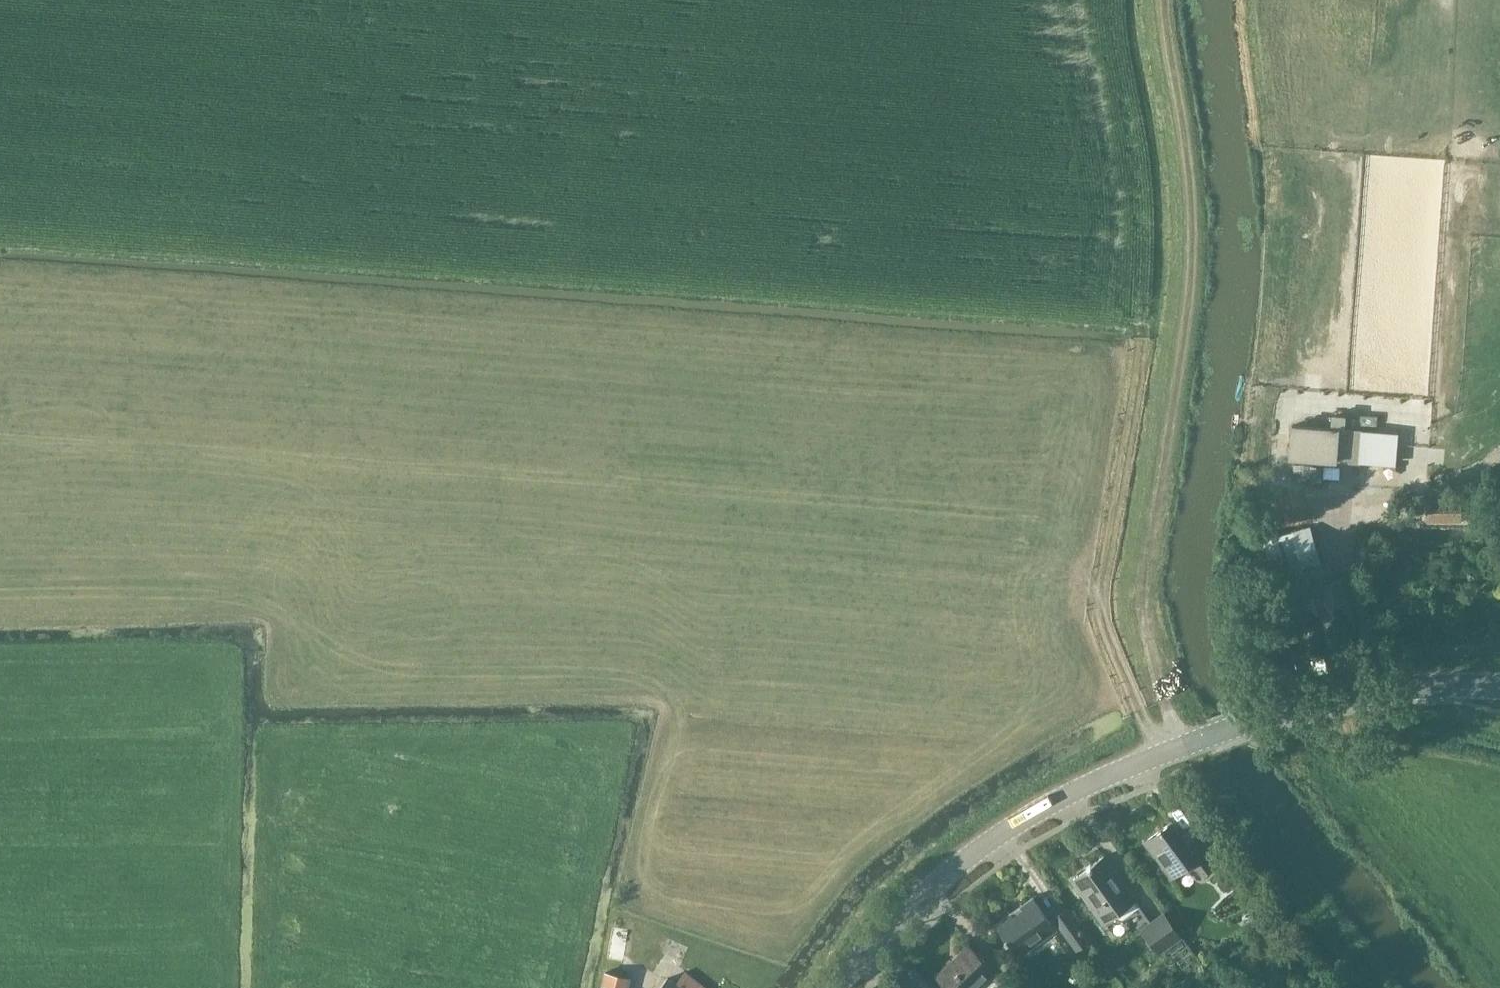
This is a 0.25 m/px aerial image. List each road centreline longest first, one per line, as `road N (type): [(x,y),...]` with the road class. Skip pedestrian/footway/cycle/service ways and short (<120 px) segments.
road 1 (track): [(1143,228),(1142,332),(1099,602),(1158,756)]
road 2 (tertiary): [(833,987),(929,888),(1000,834),(1158,756),(1273,716)]
road 3 (tertiary): [(1499,687),(1375,693),(1273,716)]

